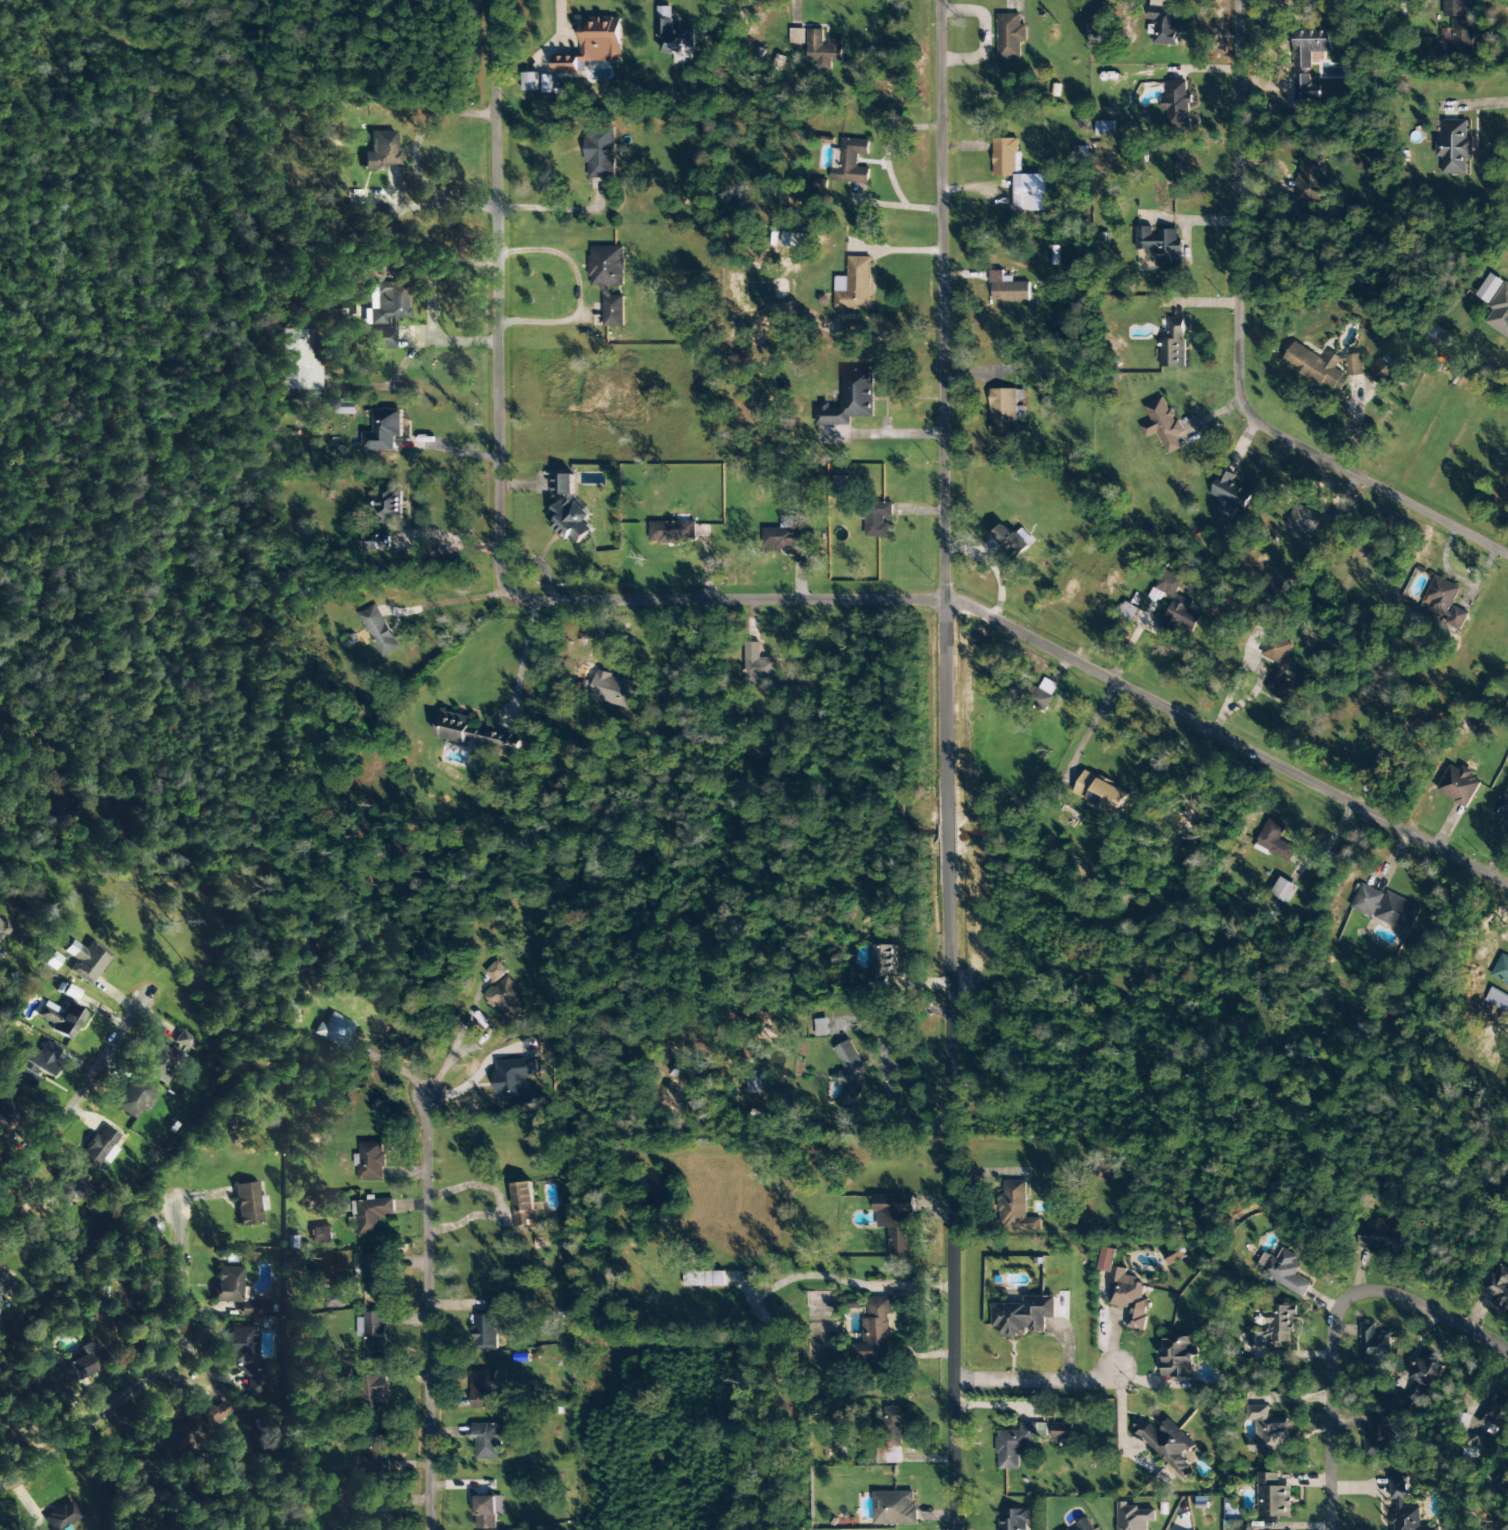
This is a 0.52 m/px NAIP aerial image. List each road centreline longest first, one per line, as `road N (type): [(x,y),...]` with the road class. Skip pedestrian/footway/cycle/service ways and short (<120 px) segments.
road 1 (residential): [(956,1529),(961,935),(935,600),(913,0)]
road 2 (residential): [(935,600),(669,603),(515,595),(510,0)]
road 3 (residential): [(1507,548),(1257,419),(1235,398),(1234,0)]
road 4 (residential): [(935,600),(1507,891)]
road 5 (residential): [(420,1529),(415,1090)]
road 6 (residential): [(1507,1347),(1395,1297),(1365,1292),(1342,1304),(1328,1336),(1332,1529)]
road 7 (residential): [(0,1459),(140,1360),(161,1193)]
road 8 (residential): [(0,1188),(147,981)]
road 9 (residential): [(955,1381),(1098,1383),(1120,1377),(1128,1364)]

